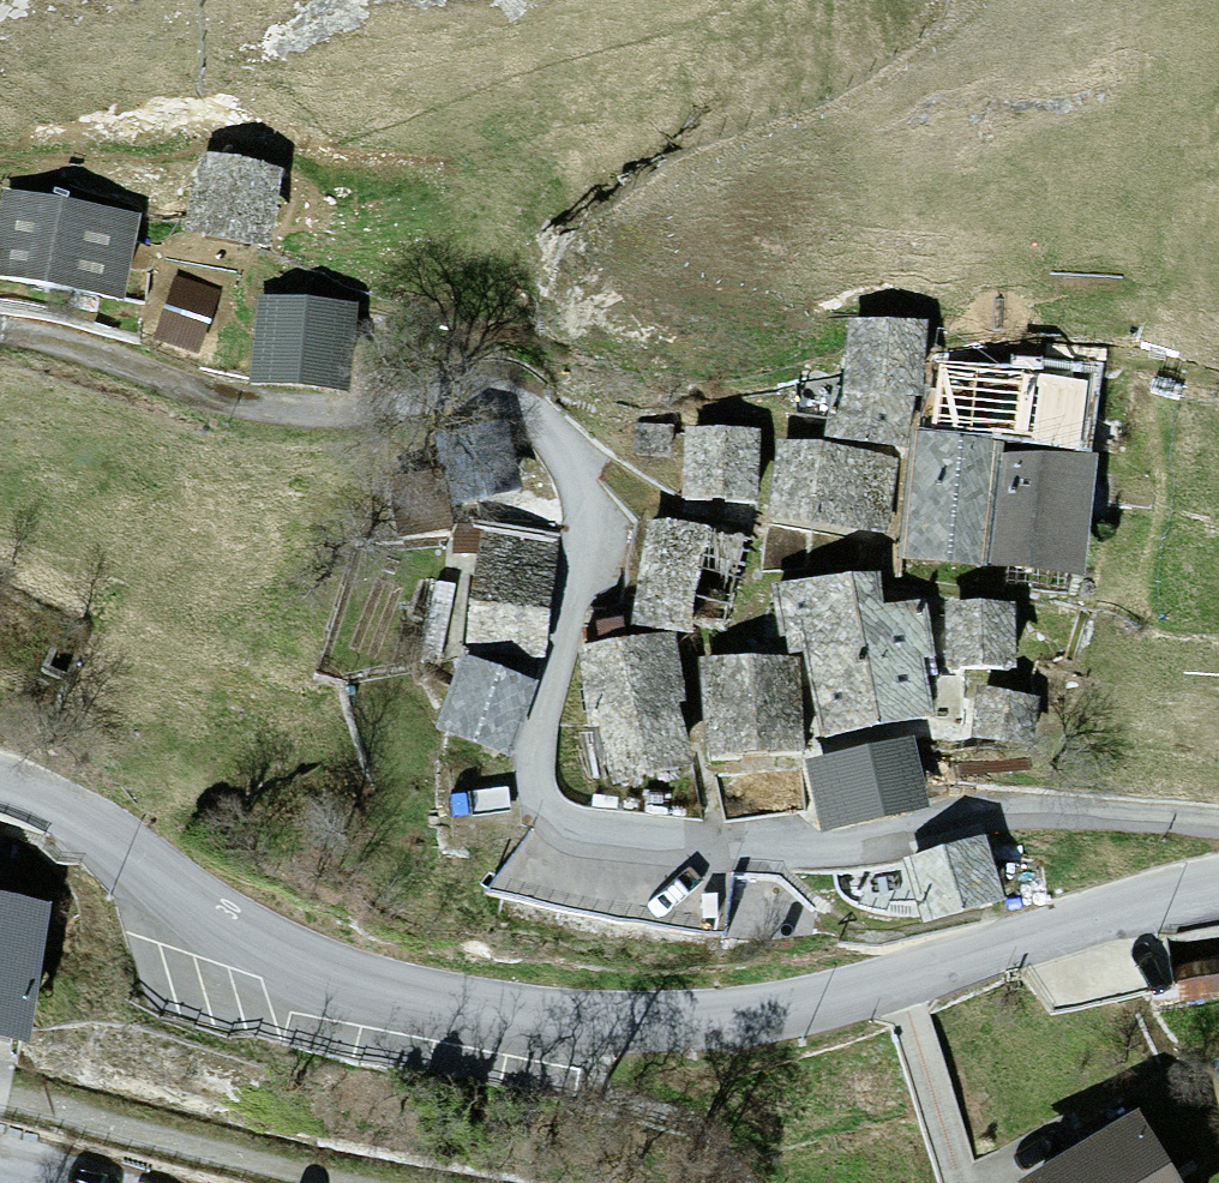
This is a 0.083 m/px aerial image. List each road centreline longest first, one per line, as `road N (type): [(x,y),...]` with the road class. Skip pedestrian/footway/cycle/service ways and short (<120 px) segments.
road 1 (tertiary): [(0,780),(102,829),(219,919),(316,971),(423,1000),(558,1022),(772,1013),(1218,884)]
road 2 (unclassified): [(447,385),(527,419),(564,467),(590,560),(540,718),(533,781),(554,817),(604,835),(811,858),(1006,815),(1218,824)]
road 3 (track): [(0,330),(44,335),(237,404),(321,421),(447,385)]

